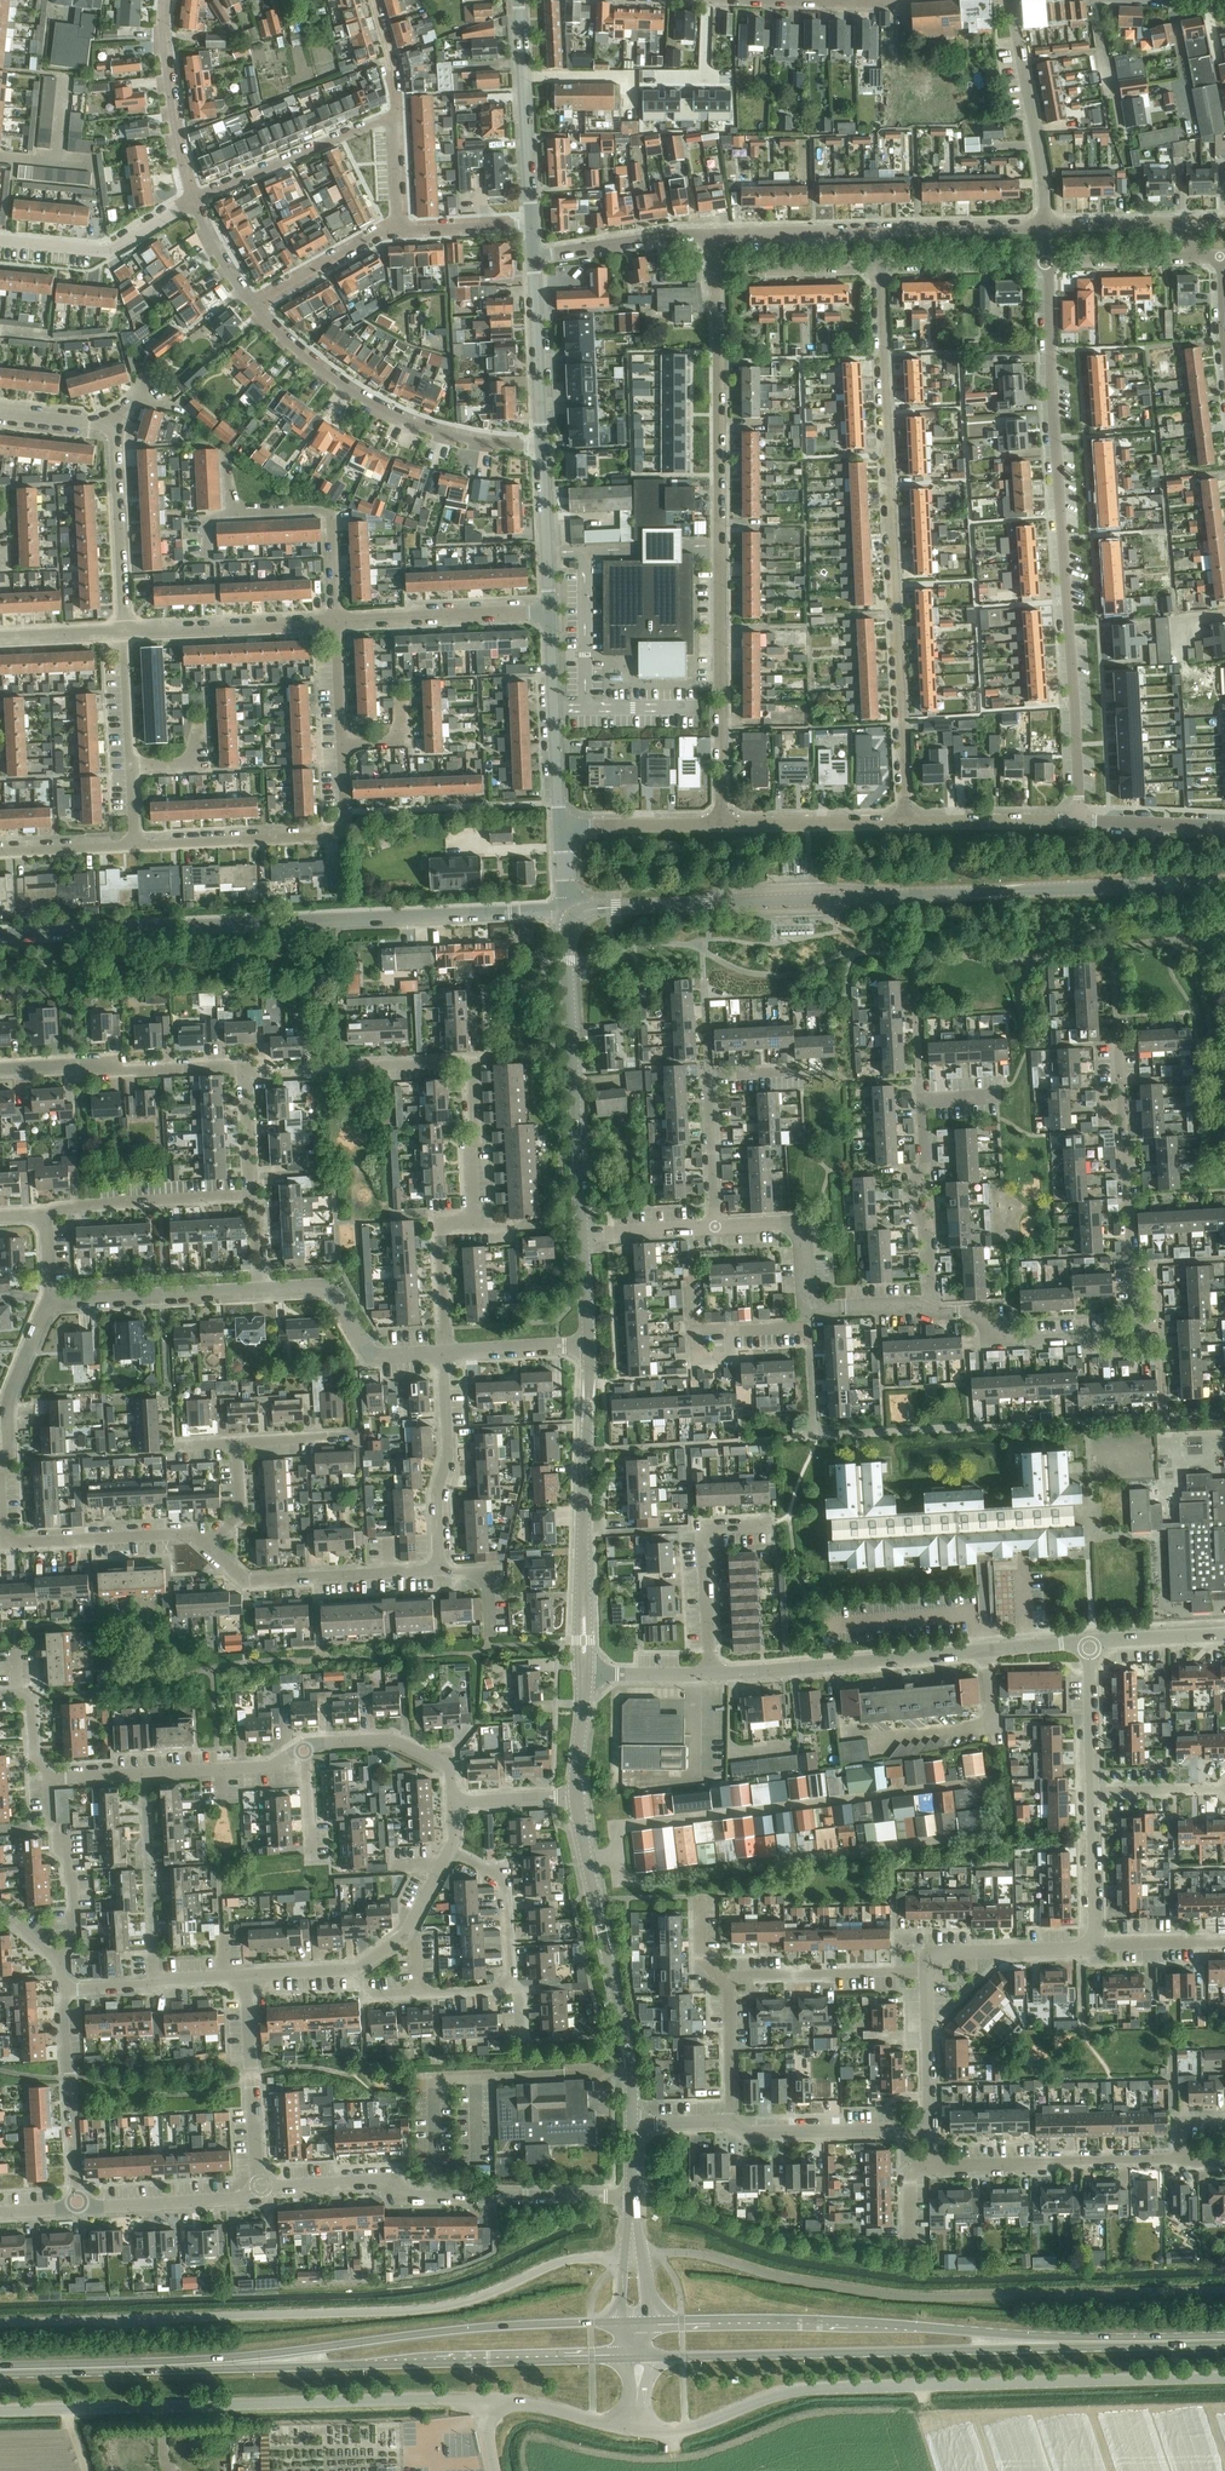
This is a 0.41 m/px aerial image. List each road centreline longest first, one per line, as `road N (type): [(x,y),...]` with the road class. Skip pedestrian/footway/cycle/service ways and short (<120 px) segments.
road 1 (tertiary): [(573,917),(616,907),(1224,883)]
road 2 (unclassified): [(633,2257),(570,2259),(478,2297),(427,2308),(0,2322)]
road 3 (unclassified): [(637,2429),(685,2429),(804,2389),(1224,2377)]
road 4 (residential): [(0,936),(568,910)]
road 5 (residential): [(1048,262),(1081,822)]
road 6 (residential): [(910,823),(879,270)]
road 7 (residential): [(715,273),(723,825)]
road 8 (unclassified): [(0,2409),(481,2401)]
road 9 (primary): [(192,2365),(624,2359)]
road 10 (primary): [(621,2321),(473,2328),(192,2365)]
road 11 (residential): [(445,1353),(440,1231),(472,1210),(470,1067),(344,1070)]
road 12 (primary): [(1074,2343),(893,2324),(648,2320)]
road 13 (primary): [(648,2358),(1074,2343)]
road 14 (residential): [(1136,1336),(1113,951)]
road 15 (residential): [(1089,1642),(712,1674)]
road 16 (residential): [(633,2194),(420,2197),(382,2182),(262,2185)]
road 17 (residential): [(252,1196),(240,1071),(0,1070)]
road 18 (tertiary): [(632,2124),(628,2050),(576,1793)]
road 19 (residential): [(541,445),(457,437),(406,422),(357,393),(254,303)]
road 20 (tertiary): [(584,1673),(589,1348)]
road 21 (tertiary): [(583,1236),(566,949),(573,917)]
road 22 (residential): [(136,847),(338,834),(346,813),(342,744)]
road 23 (residential): [(210,1549),(185,1533),(15,1543),(3,1525),(0,1474)]
road 24 (residential): [(417,1994),(500,1988),(508,1980),(502,1877),(450,1849)]
road 25 (residential): [(931,2163),(1180,2160)]
road 26 (residential): [(336,622),(330,518),(238,508),(227,465)]
road 27 (residential): [(436,1564),(253,1581),(210,1549)]
road 28 (residential): [(1046,226),(1010,0)]
road 29 (residential): [(531,224),(519,0)]
road 30 (residential): [(260,1291),(330,1291),(376,1355),(445,1353)]
road 31 (residential): [(78,2207),(62,1991)]
road 32 (residential): [(564,827),(549,611)]
road 33 (residential): [(1136,1336),(1012,1341),(974,1313),(930,1310)]
road 34 (residential): [(712,1674),(704,1528),(773,1525)]
road 35 (residential): [(41,1220),(68,1207),(252,1196)]
road 36 (residential): [(336,622),(549,611)]
road 37 (residential): [(930,1310),(926,1228),(914,1204),(924,1163),(921,1101)]
road 38 (residential): [(445,1353),(448,1449),(436,1564)]
road 39 (residential): [(125,631),(336,622)]
road 40 (residential): [(0,248),(91,256),(194,198)]
road 41 (residential): [(262,2185),(247,1976)]
road 42 (residential): [(155,1983),(143,1774)]
road 43 (residential): [(52,1305),(260,1291)]
road 44 (residential): [(125,631),(115,448),(107,429)]
road 45 (residential): [(731,2122),(749,2133),(930,2128)]
road 46 (residential): [(194,198),(170,89),(165,0)]
road 47 (residential): [(927,1971),(729,1977)]
road 48 (primary): [(192,2365),(0,2371)]
road 49 (residential): [(541,445),(533,257)]
road 50 (residential): [(262,2185),(239,2199),(78,2207)]
road 51 (residential): [(453,1804),(445,1762),(394,1741),(304,1747)]
road 52 (residential): [(927,1971),(926,1954),(1096,1944)]
road 53 (residential): [(723,825),(910,823)]
road 54 (residential): [(714,235),(533,257)]
road 55 (residential): [(247,1976),(359,1968),(407,1930)]
road 56 (residential): [(0,1464),(9,1453),(10,1393),(52,1305)]
road 57 (residential): [(910,823),(1081,822)]
road 58 (residential): [(879,270),(1048,262)]
road 59 (residential): [(1046,226),(878,231)]
road 60 (residential): [(304,1747),(267,1767),(143,1774)]
road 61 (residential): [(549,611),(541,445)]
road 62 (residential): [(878,231),(714,235)]
road 63 (residential): [(715,273),(879,270)]
road 64 (residential): [(807,1310),(797,1230),(715,1227)]
road 65 (residential): [(194,198),(341,137)]
road 66 (tertiary): [(637,2429),(533,2404),(481,2401)]
road 67 (residential): [(564,827),(723,825)]
road 68 (residential): [(930,2128),(927,1971)]
road 69 (residential): [(1048,262),(1204,257)]
road 70 (residential): [(254,303),(389,228)]
road 71 (residential): [(1096,1944),(1093,1792)]
road 72 (residential): [(715,1227),(708,1076)]
road 73 (primary): [(1074,2343),(1224,2339)]
road 74 (residential): [(1093,1792),(1089,1642)]
road 75 (residential): [(731,2122),(729,1977)]
road 76 (residential): [(445,1353),(589,1348)]
road 77 (residential): [(1081,822),(1224,828)]
road 78 (residential): [(389,228),(531,224)]
road 79 (residential): [(132,767),(125,631)]
road 80 (residential): [(0,854),(136,847)]
road 81 (residential): [(1224,1634),(1089,1642)]
road 82 (residential): [(715,1227),(583,1236)]
road 83 (residential): [(1093,1792),(1224,1790)]
road 84 (residential): [(63,1833),(75,1908),(71,1940),(58,1957)]
road 85 (residential): [(1174,223),(1046,226)]
road 86 (residential): [(1096,1944),(1224,1943)]
road 87 (residential): [(712,1674),(584,1673)]
road 88 (residential): [(236,1443),(361,1435)]
road 89 (residential): [(0,637),(125,631)]
road 90 (residential): [(921,1101),(913,977)]
road 91 (residential): [(576,1793),(453,1804)]
road 92 (residential): [(930,1310),(807,1310)]
road 93 (residential): [(342,744),(336,622)]
road 94 (residential): [(254,303),(194,198)]
road 95 (tertiary): [(576,1793),(584,1673)]

